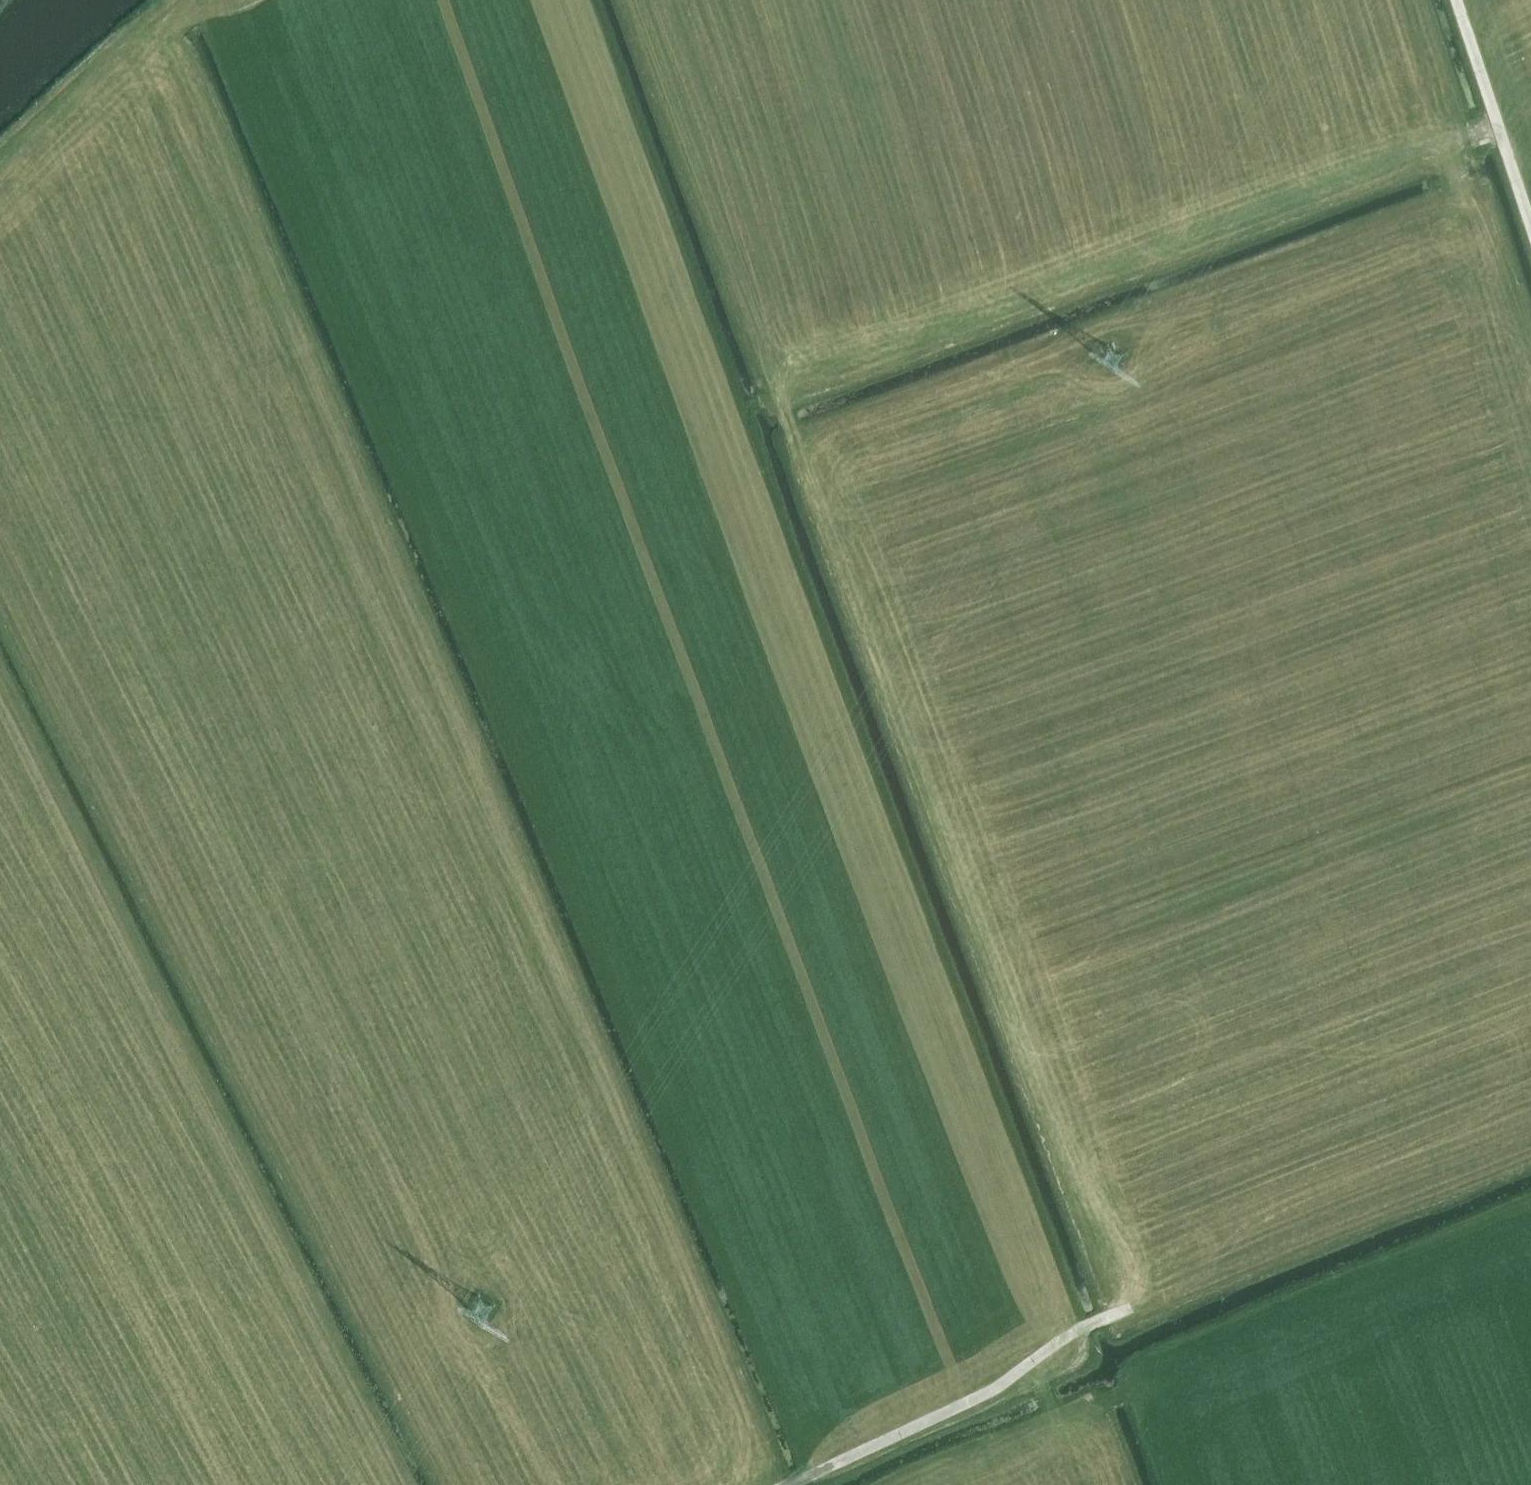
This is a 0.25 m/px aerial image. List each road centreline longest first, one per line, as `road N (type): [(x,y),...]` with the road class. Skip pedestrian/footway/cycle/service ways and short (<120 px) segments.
road 1 (track): [(784,1484),(985,1394),(1057,1343),(1125,1311)]
road 2 (track): [(1530,223),(1457,0)]

